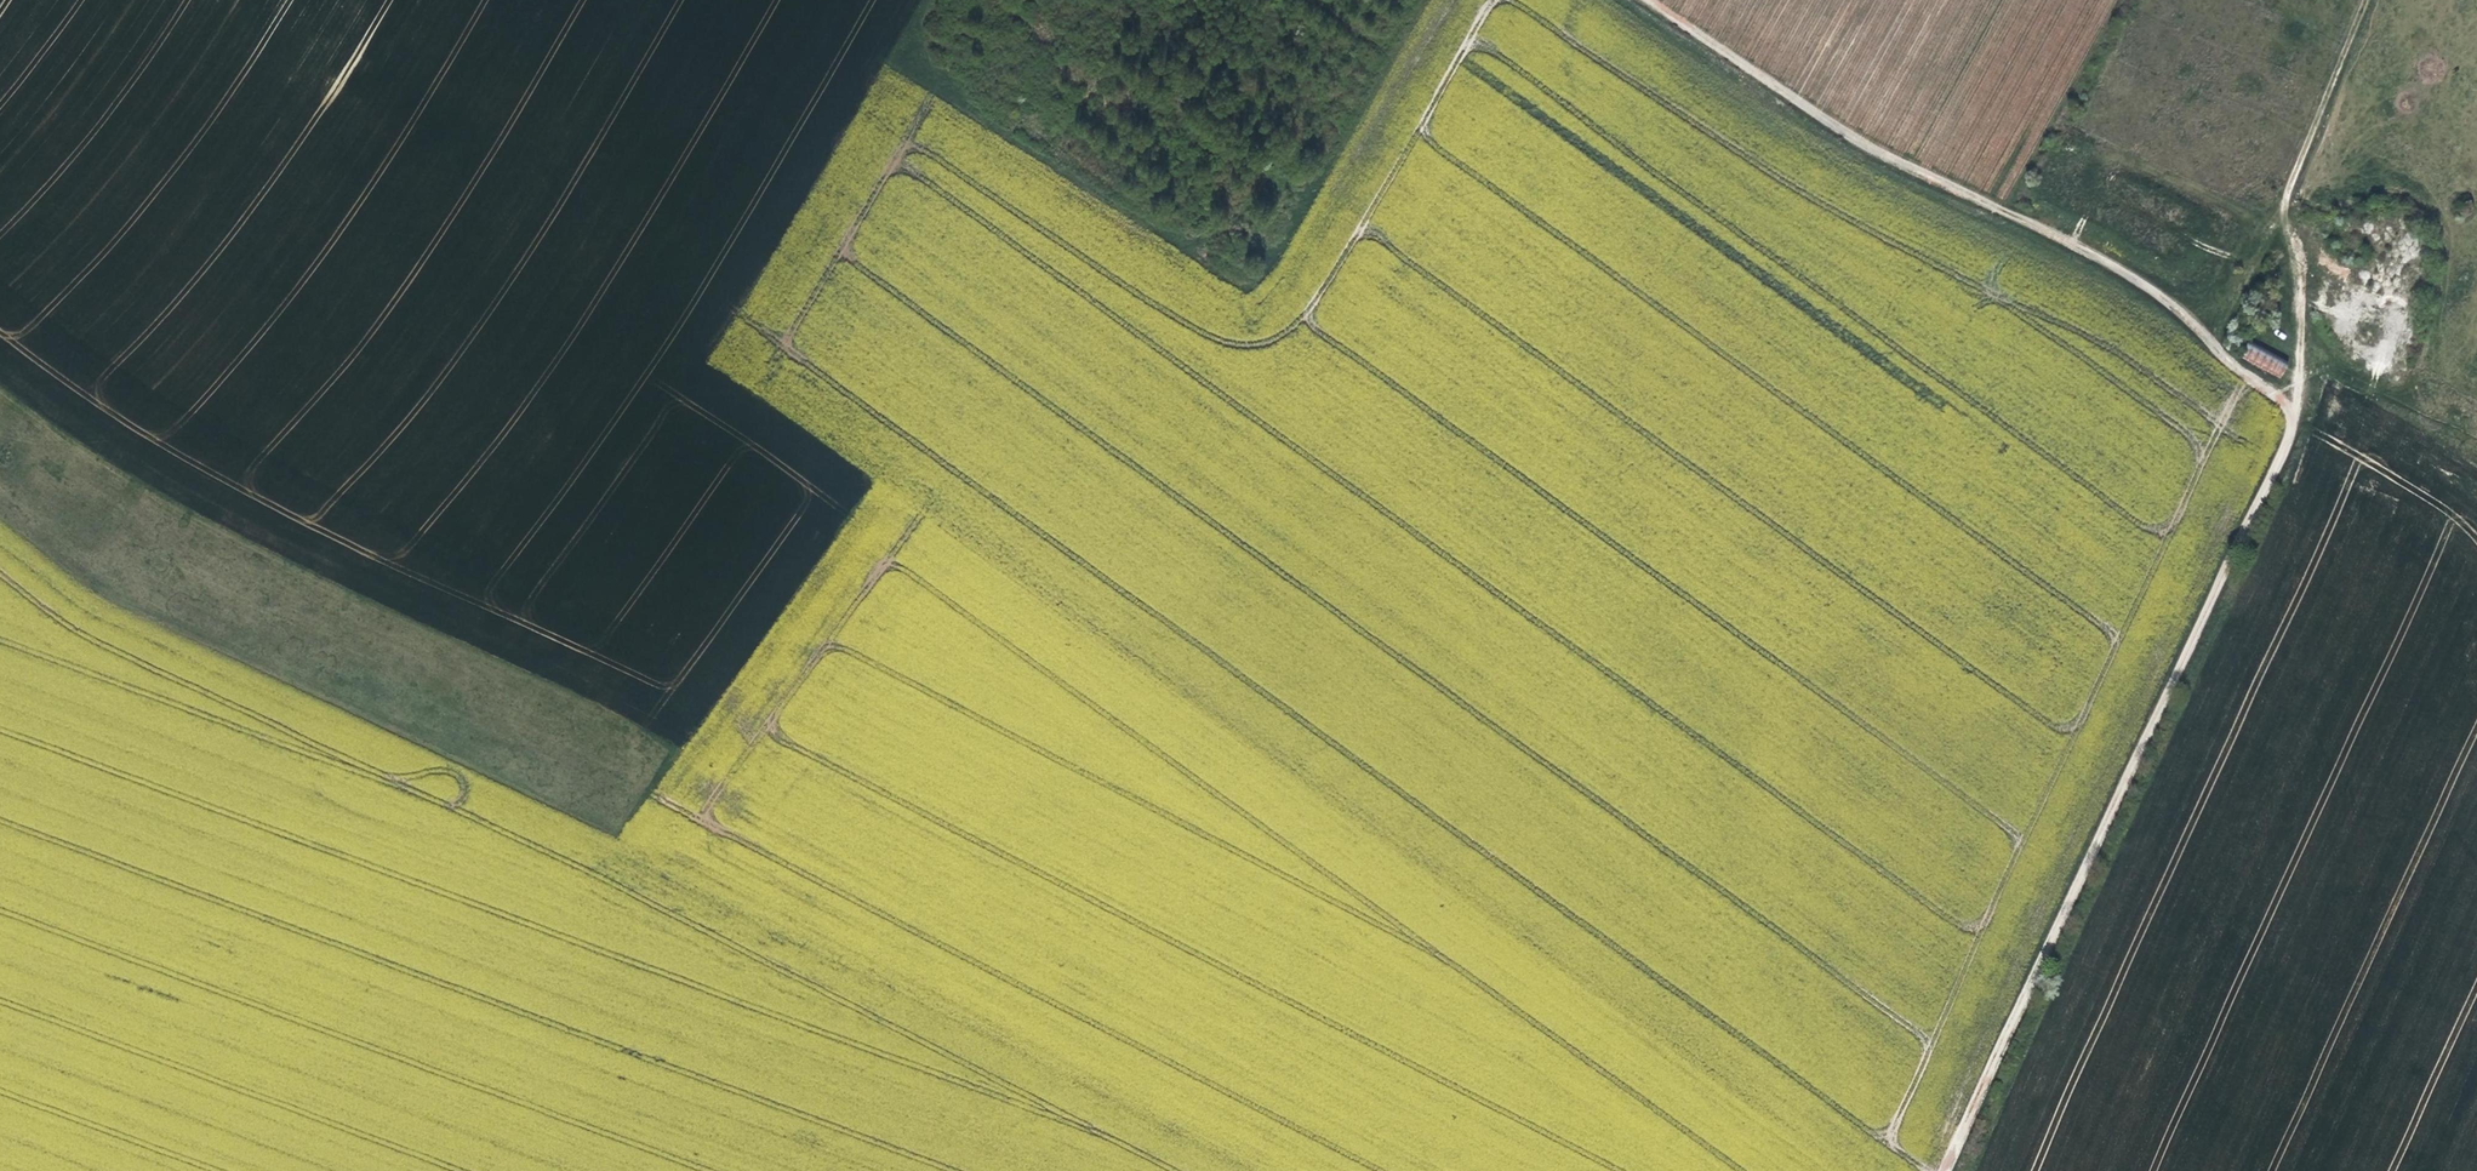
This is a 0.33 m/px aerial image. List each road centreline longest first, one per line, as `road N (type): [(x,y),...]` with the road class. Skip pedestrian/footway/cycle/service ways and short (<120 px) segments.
road 1 (track): [(1652,0),(1870,153),(2030,221),(2138,282),(2292,411),(2275,466),(1939,1170)]
road 2 (track): [(2292,411),(2307,275),(2302,246),(2283,216),(2287,185),(2365,0)]

